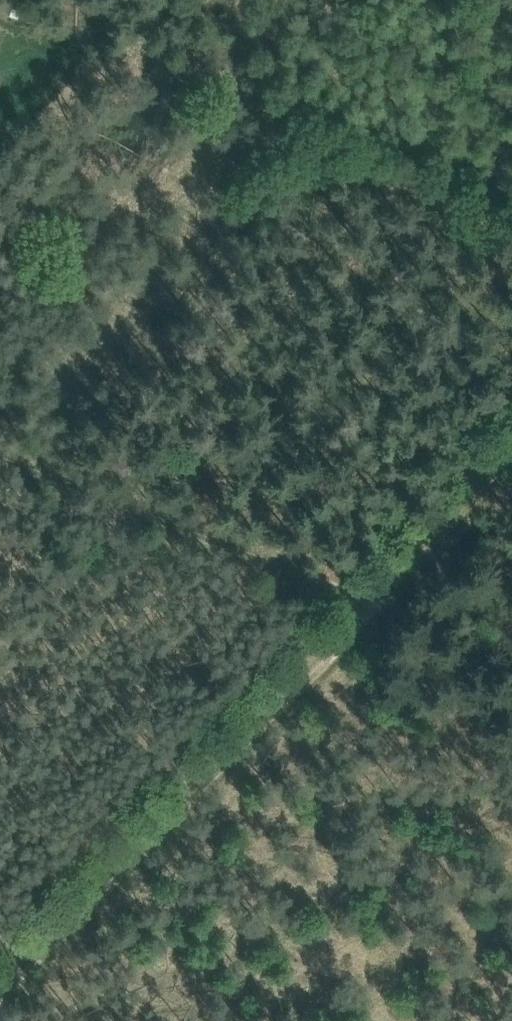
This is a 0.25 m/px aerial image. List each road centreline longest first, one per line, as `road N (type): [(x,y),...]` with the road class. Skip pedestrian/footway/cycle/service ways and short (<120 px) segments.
road 1 (track): [(511,430),(0,975)]
road 2 (track): [(0,477),(341,612)]

